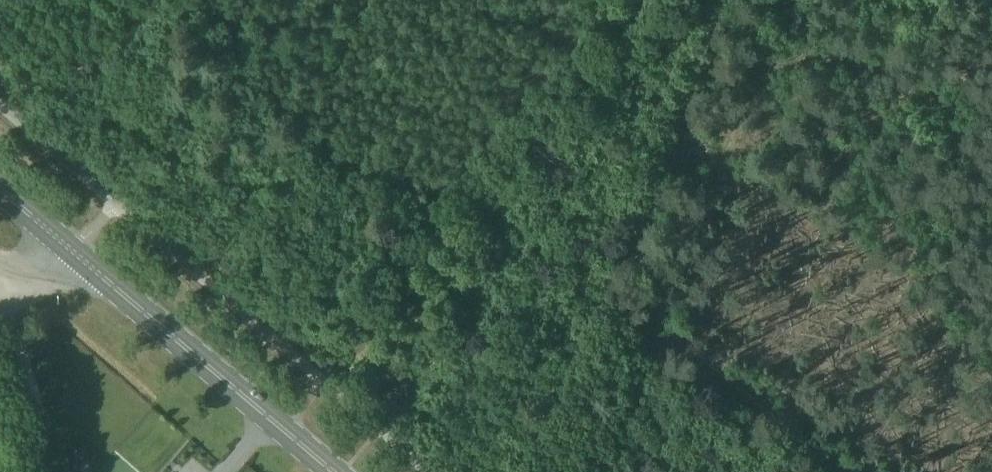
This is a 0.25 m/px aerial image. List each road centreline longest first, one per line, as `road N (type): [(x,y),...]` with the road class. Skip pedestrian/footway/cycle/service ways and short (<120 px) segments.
road 1 (primary): [(336,471),(72,251)]
road 2 (track): [(658,0),(488,192)]
road 3 (track): [(488,192),(320,378)]
road 4 (track): [(227,471),(320,378)]

